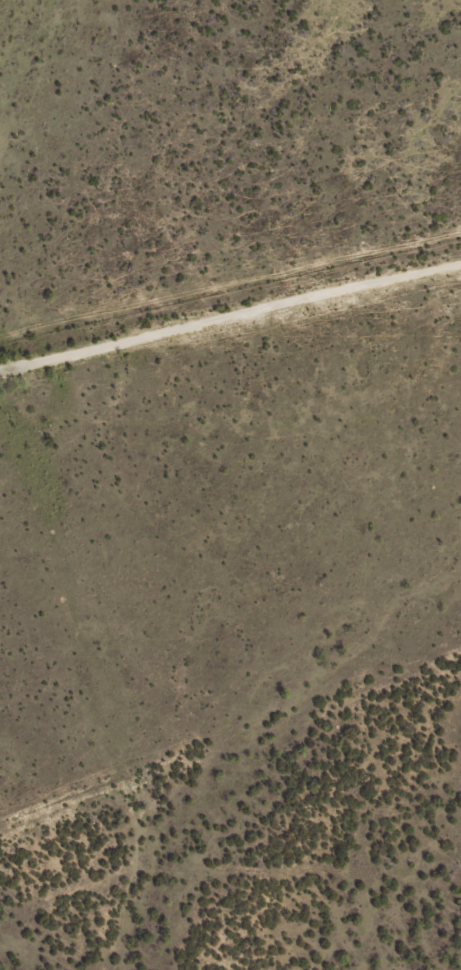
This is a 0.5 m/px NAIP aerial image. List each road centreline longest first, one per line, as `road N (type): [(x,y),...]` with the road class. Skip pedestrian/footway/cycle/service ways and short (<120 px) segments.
road 1 (track): [(0,392),(460,286)]

